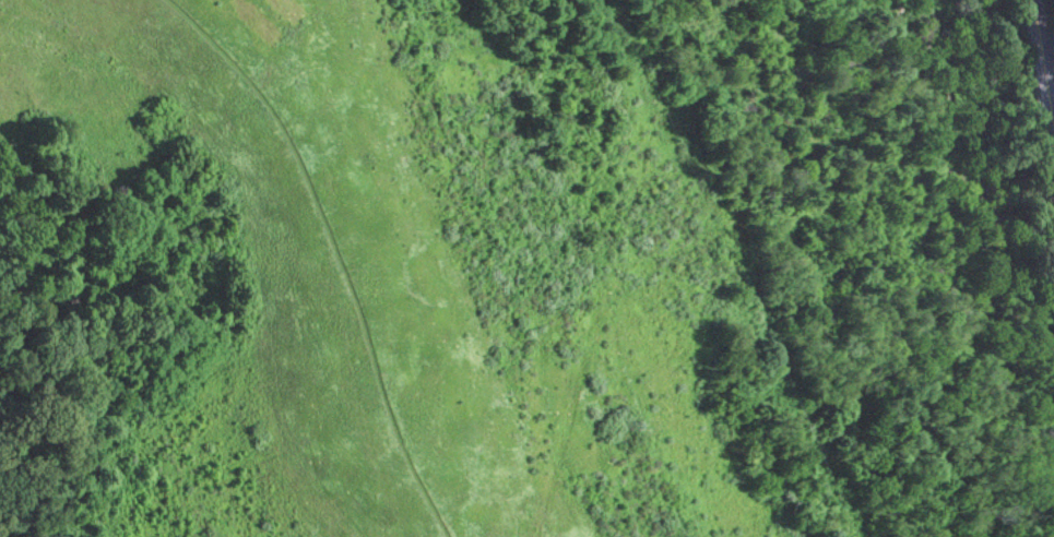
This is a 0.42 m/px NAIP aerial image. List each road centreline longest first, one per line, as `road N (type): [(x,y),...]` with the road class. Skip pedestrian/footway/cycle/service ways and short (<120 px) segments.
road 1 (tertiary): [(1023,0),(1043,65),(1053,154)]

